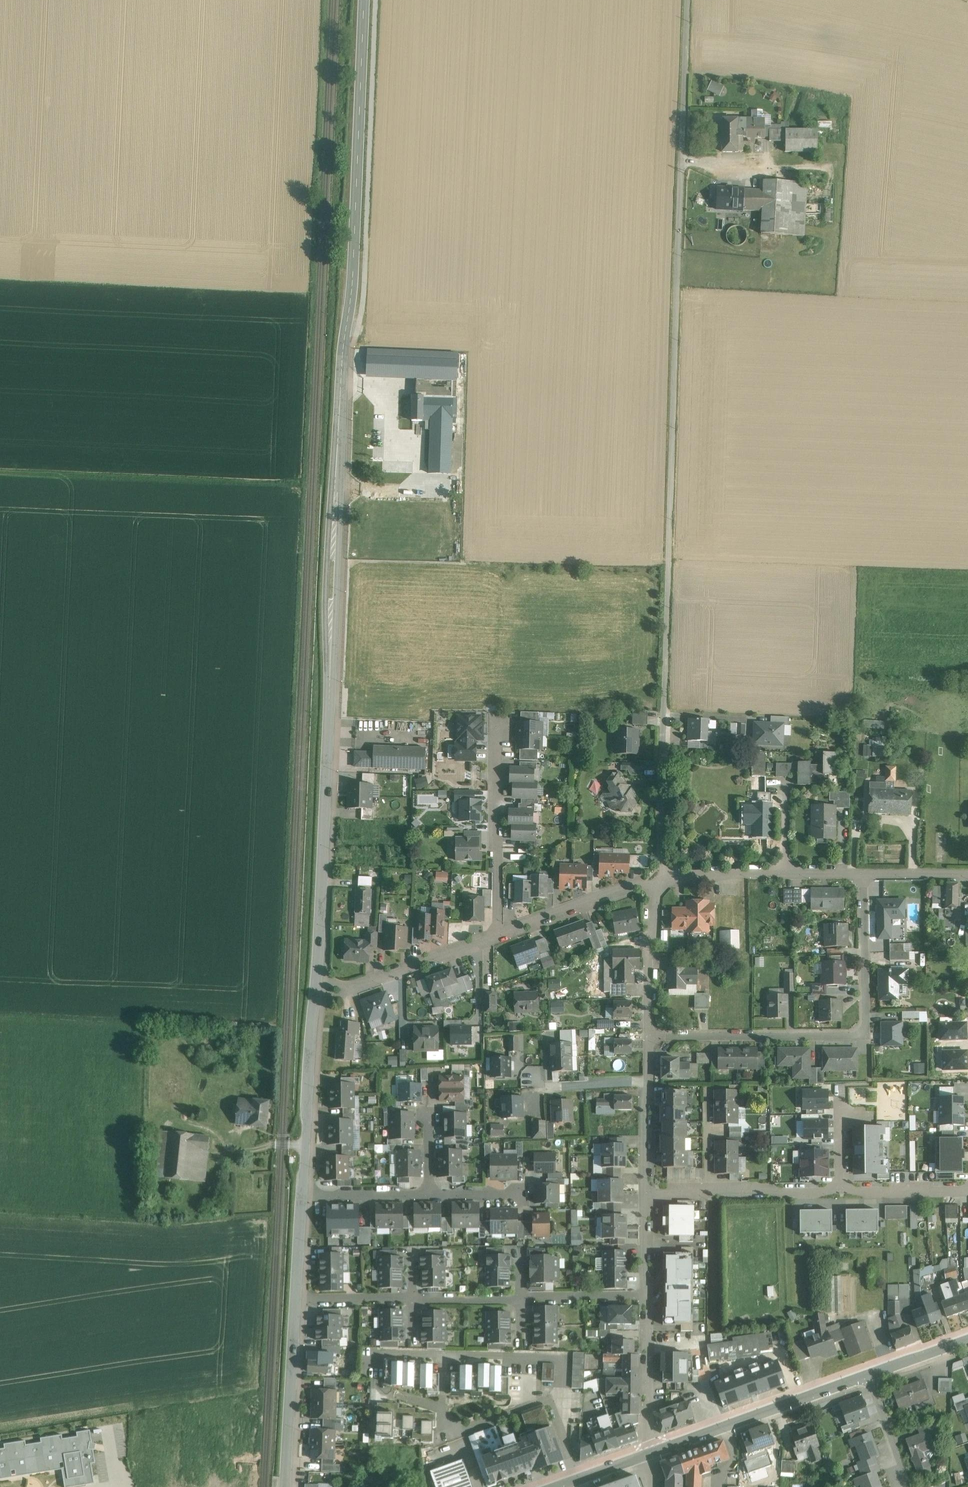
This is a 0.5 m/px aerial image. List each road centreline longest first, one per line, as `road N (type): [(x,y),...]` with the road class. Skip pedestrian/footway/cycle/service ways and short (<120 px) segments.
road 1 (tertiary): [(317,987),(365,0)]
road 2 (residential): [(662,881),(689,0)]
road 3 (residential): [(650,1035),(861,1035),(862,874)]
road 4 (residential): [(649,1297),(297,1300)]
road 5 (residential): [(479,1486),(458,1432),(549,1396),(582,1476)]
road 6 (tertiary): [(652,1452),(868,1374)]
road 7 (tertiary): [(302,1195),(317,987)]
road 8 (residential): [(497,938),(499,730)]
road 9 (residential): [(662,881),(862,874)]
road 10 (residential): [(649,1190),(841,1190)]
road 11 (residential): [(317,987),(350,988),(497,938)]
road 12 (tertiary): [(286,1486),(297,1300)]
road 13 (residential): [(497,938),(655,882)]
road 14 (residential): [(652,1452),(649,1297)]
road 15 (residential): [(649,1190),(650,1035)]
road 16 (residential): [(650,1035),(655,882)]
road 17 (residential): [(302,1195),(430,1193)]
road 18 (residential): [(841,1190),(967,1189)]

